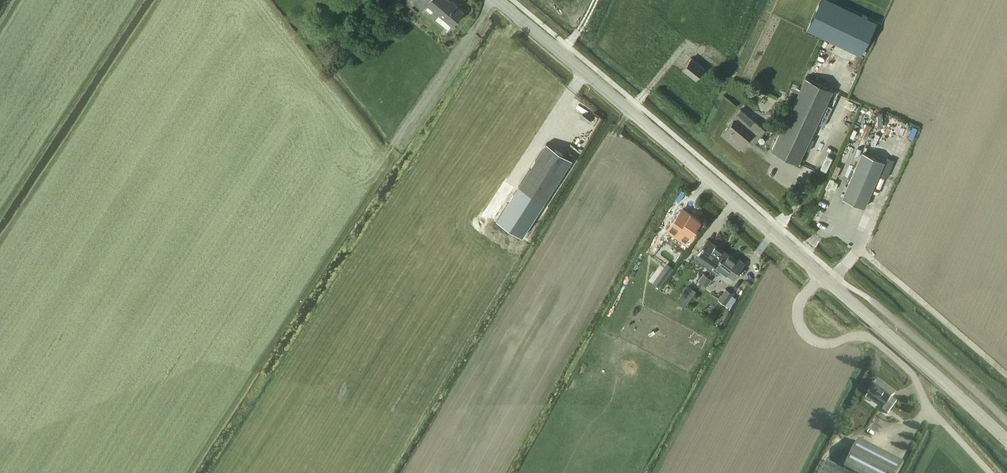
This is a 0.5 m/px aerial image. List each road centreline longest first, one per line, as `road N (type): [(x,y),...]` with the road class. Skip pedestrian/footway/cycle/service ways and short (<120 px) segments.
road 1 (secondary): [(819,276),(496,0)]
road 2 (unclassified): [(990,472),(925,403),(910,371),(872,339),(810,341),(798,309),(819,276)]
road 3 (secondary): [(1006,440),(819,276)]

